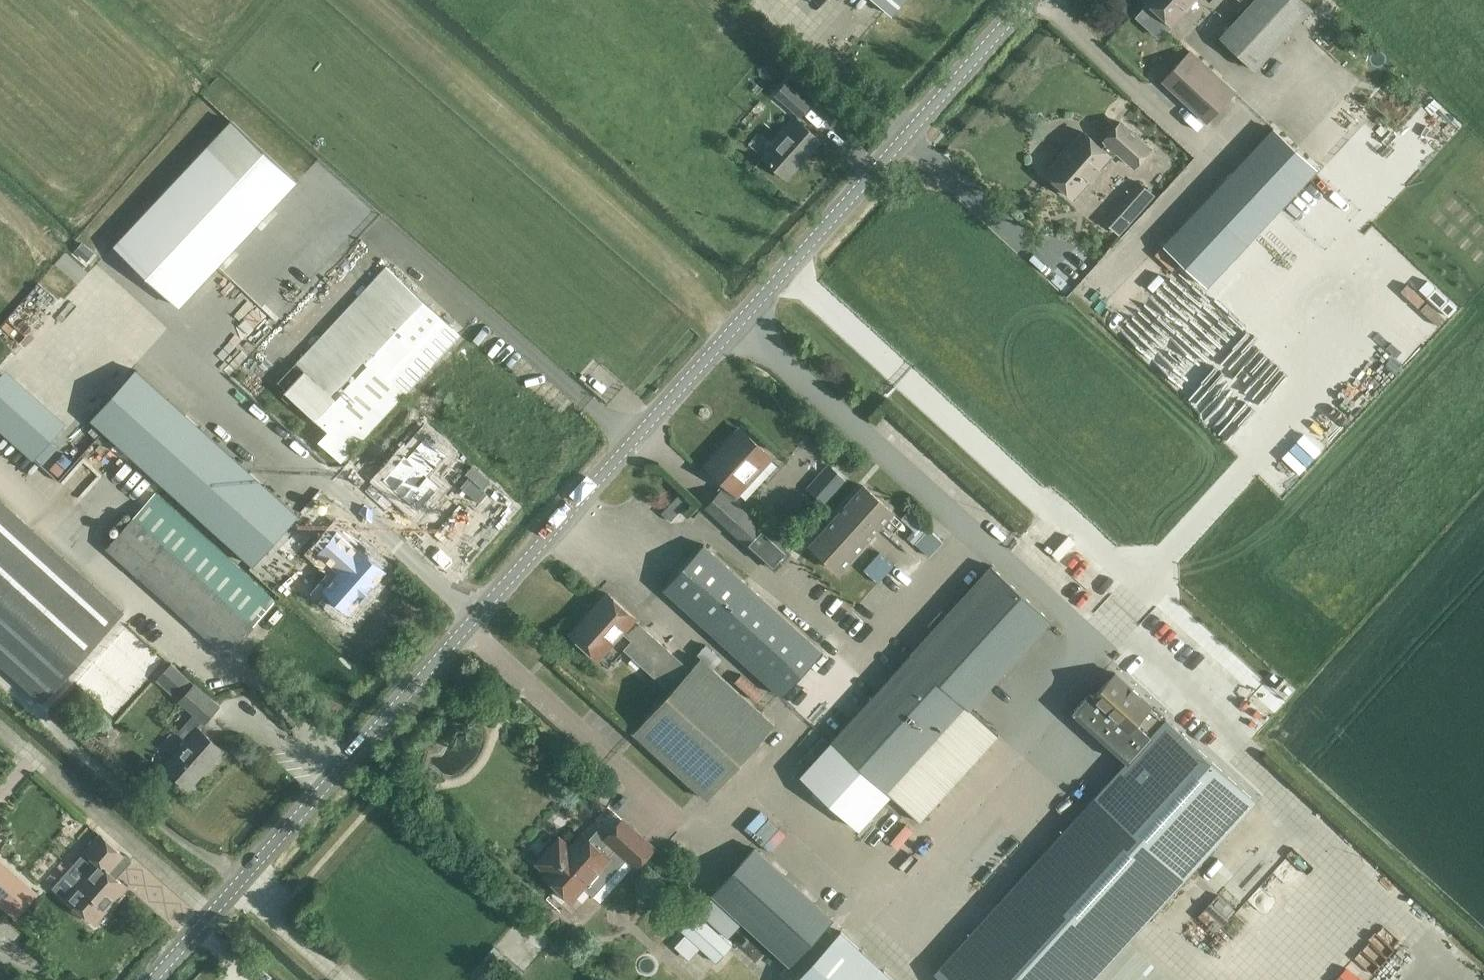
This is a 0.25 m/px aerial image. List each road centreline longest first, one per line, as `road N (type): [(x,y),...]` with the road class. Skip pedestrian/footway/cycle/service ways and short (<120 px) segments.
road 1 (tertiary): [(153,979),(1030,0)]
road 2 (track): [(0,728),(211,916)]
road 3 (track): [(345,979),(240,882)]

